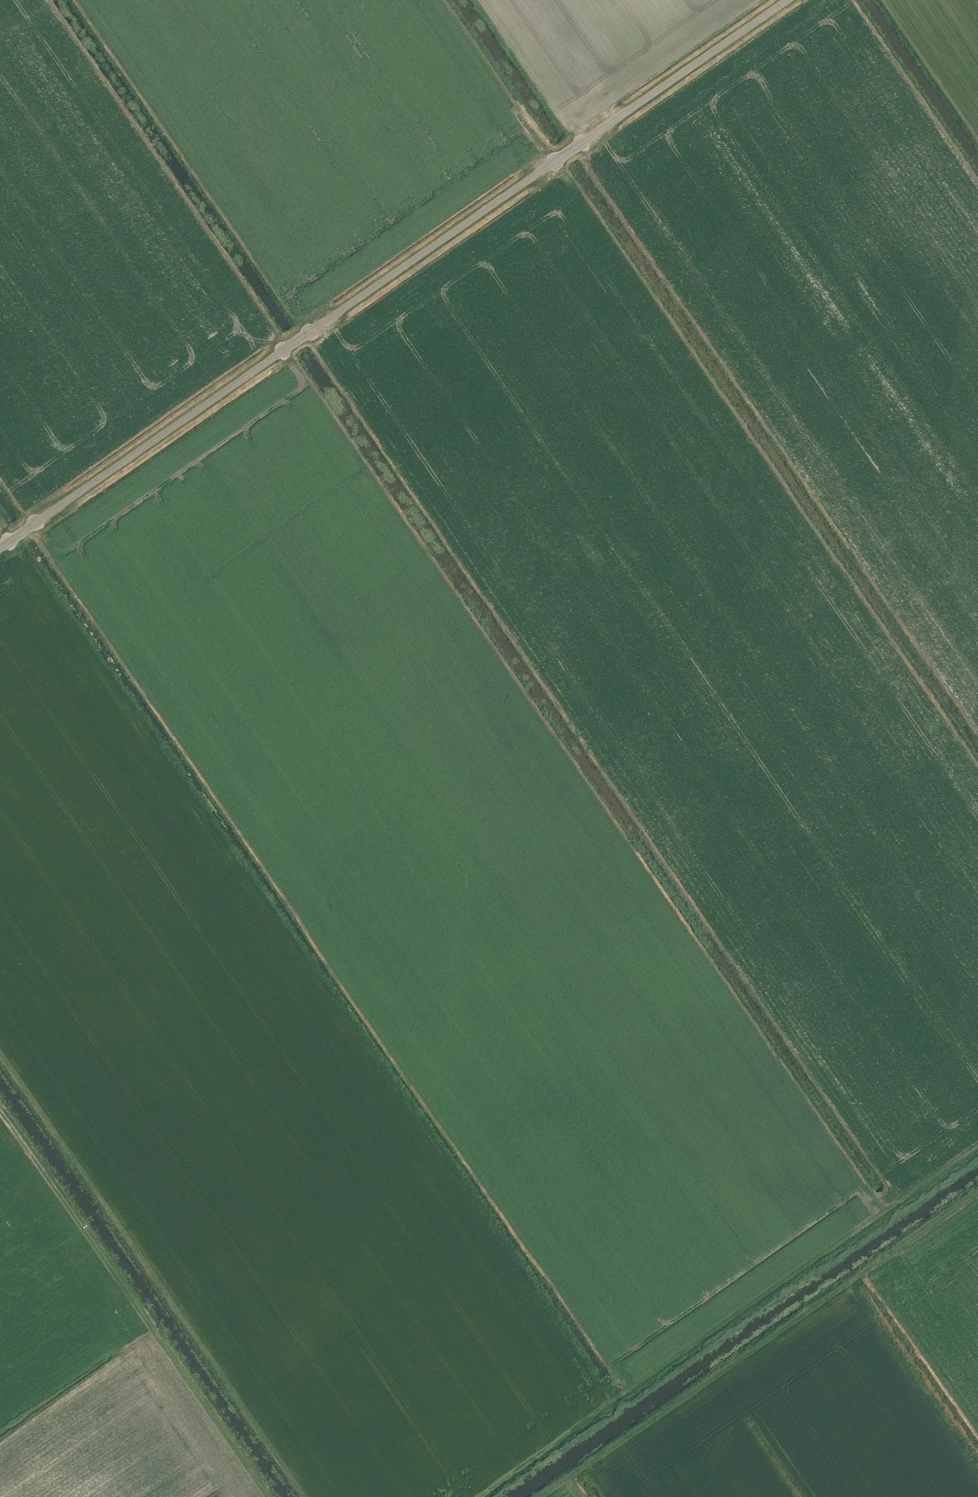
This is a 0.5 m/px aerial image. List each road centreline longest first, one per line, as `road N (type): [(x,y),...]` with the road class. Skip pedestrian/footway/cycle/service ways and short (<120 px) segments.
road 1 (unclassified): [(0,549),(788,0)]
road 2 (track): [(465,1496),(977,1140)]
road 3 (track): [(0,1119),(262,1496)]

